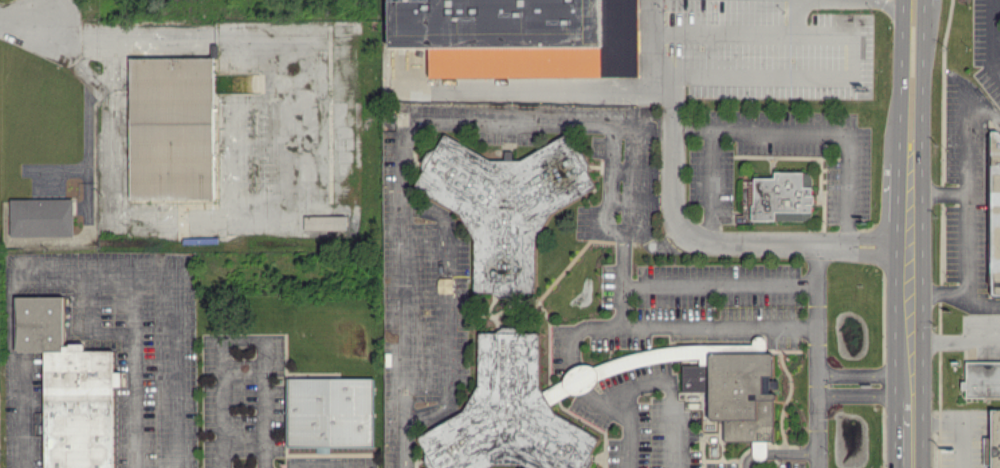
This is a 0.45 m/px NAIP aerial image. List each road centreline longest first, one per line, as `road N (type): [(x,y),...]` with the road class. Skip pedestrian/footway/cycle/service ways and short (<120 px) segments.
road 1 (primary): [(899,0),(891,335)]
road 2 (primary): [(921,159),(922,3)]
road 3 (primary): [(922,314),(921,159)]
road 4 (residential): [(0,25),(154,32)]
road 5 (primary): [(891,335),(889,467)]

